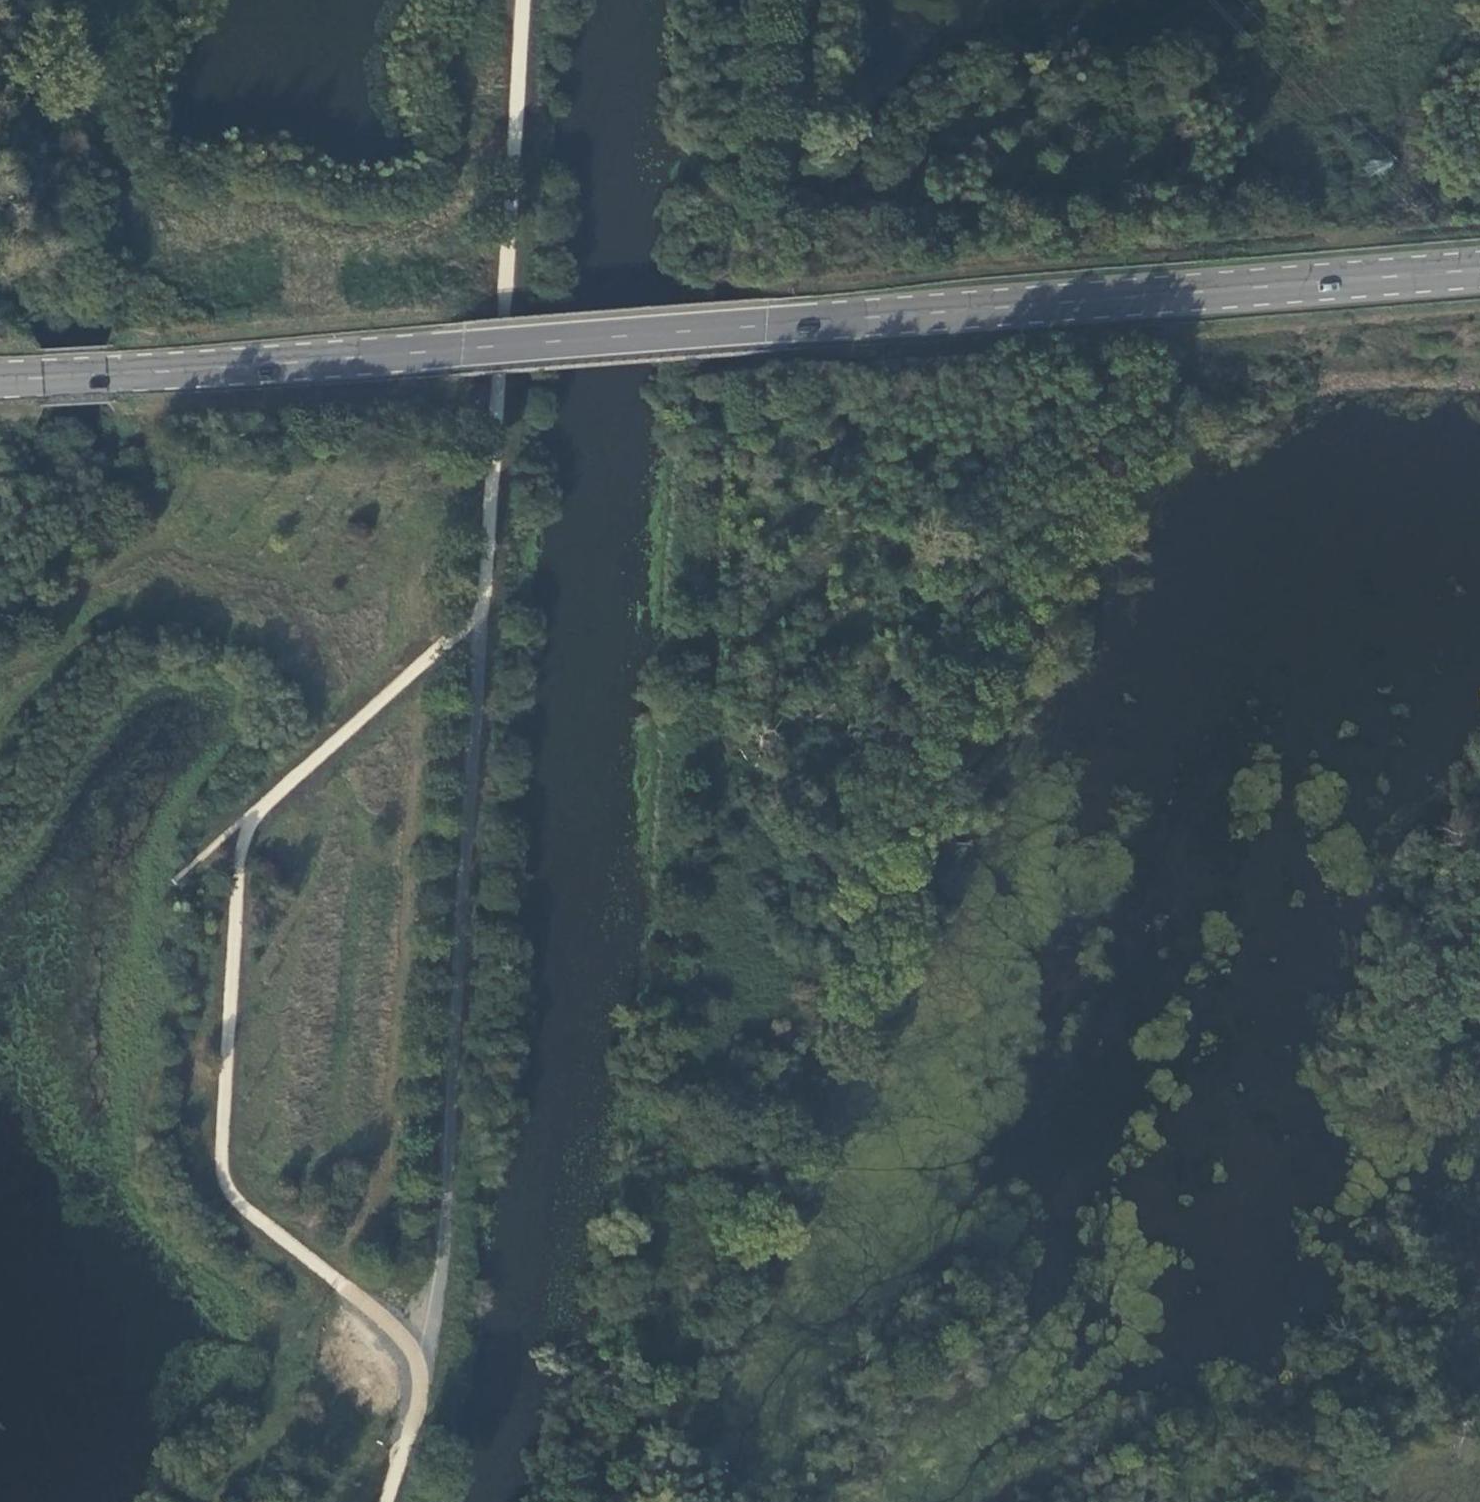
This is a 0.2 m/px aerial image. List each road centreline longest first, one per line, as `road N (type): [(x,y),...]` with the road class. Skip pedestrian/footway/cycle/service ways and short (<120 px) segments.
road 1 (primary): [(0,380),(1479,270)]

